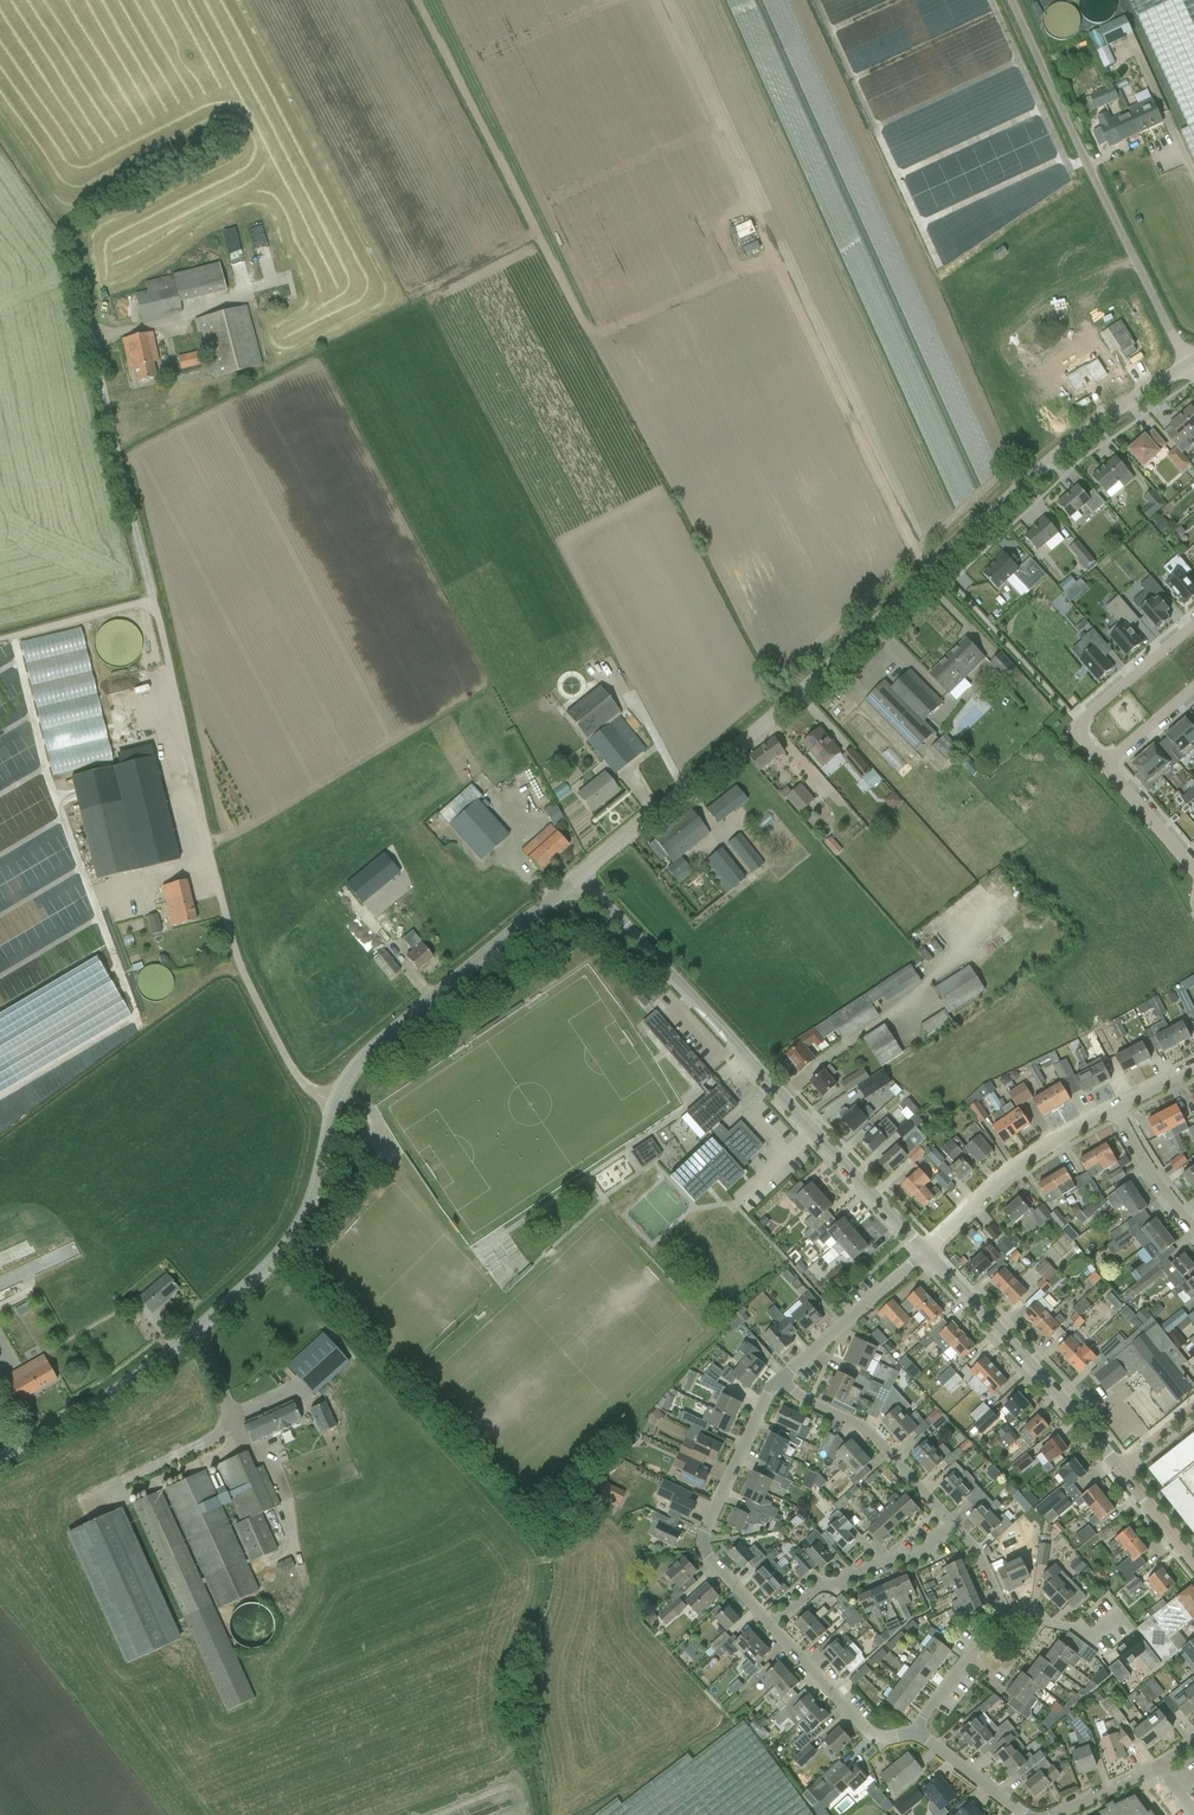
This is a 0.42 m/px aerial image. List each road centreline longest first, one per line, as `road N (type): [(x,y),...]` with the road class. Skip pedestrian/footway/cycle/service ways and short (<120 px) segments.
road 1 (tertiary): [(0,1456),(145,1374),(283,1249),(302,1224),(336,1102),(371,1047),(579,877)]
road 2 (unclassified): [(579,877),(754,732),(1065,449),(1186,364)]
road 3 (tertiary): [(930,1254),(579,877)]
road 4 (unclassified): [(1186,364),(1011,0)]
road 5 (residential): [(771,1625),(726,1557),(697,1536),(779,1382)]
road 6 (tertiary): [(1119,1470),(930,1254)]
road 7 (residential): [(930,1254),(1071,1134),(1114,1111)]
road 8 (residential): [(951,1524),(862,1427),(779,1382)]
road 9 (residential): [(771,1625),(819,1586),(913,1560),(951,1524)]
road 10 (residential): [(1193,626),(1073,728),(1102,765)]
road 11 (residential): [(779,1382),(930,1254)]
road 12 (residential): [(913,1734),(880,1739),(867,1732),(771,1625)]
road 13 (residential): [(913,1734),(1002,1619)]
road 14 (residential): [(1193,1232),(1114,1111)]
road 15 (residential): [(1193,871),(1102,765)]
road 16 (residential): [(1024,1814),(913,1734)]
road 17 (residential): [(1110,1621),(1088,1635),(1045,1624),(1030,1608),(1002,1619)]
road 18 (residential): [(1102,765),(1193,687)]

